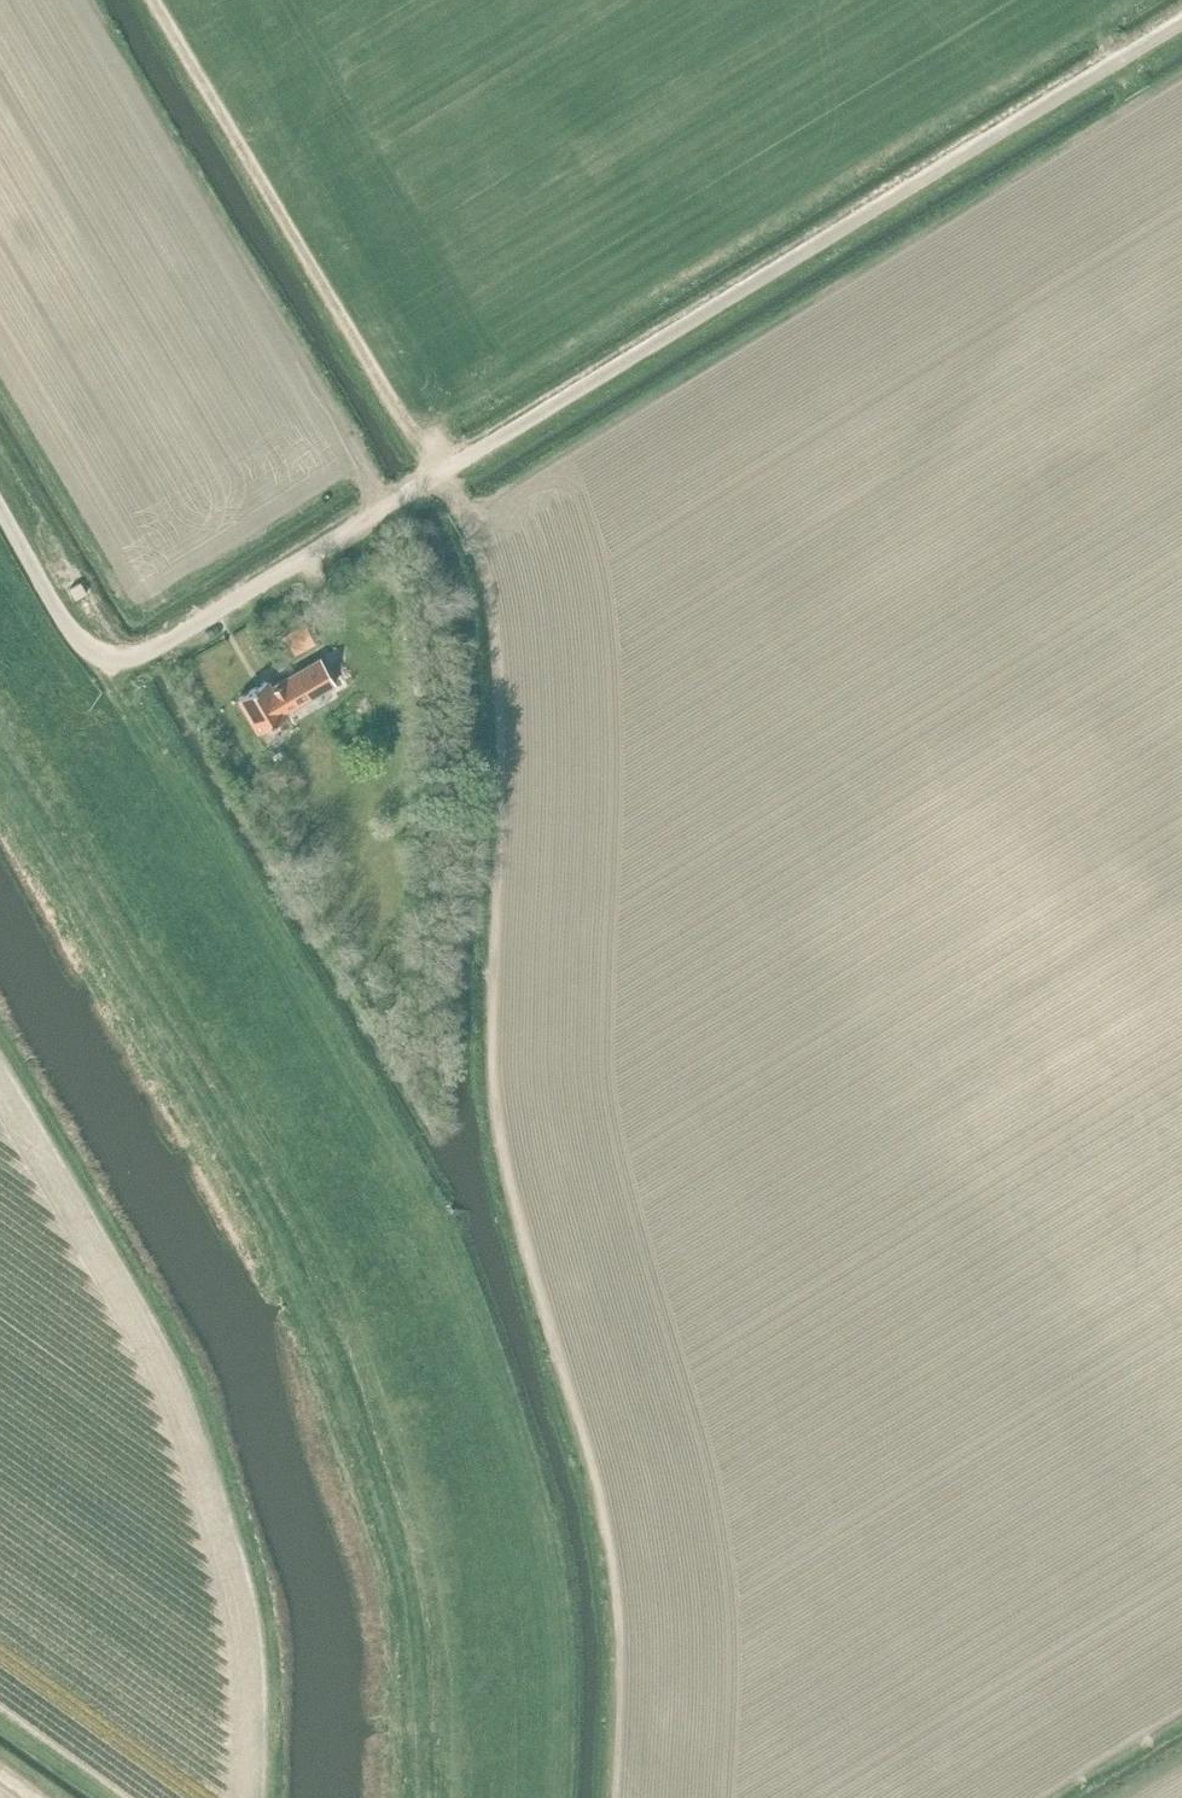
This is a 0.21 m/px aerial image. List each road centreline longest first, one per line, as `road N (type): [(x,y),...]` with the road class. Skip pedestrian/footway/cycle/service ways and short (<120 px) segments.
road 1 (unclassified): [(419,487),(1181,21)]
road 2 (unclassified): [(419,487),(140,658),(109,665),(87,652),(0,506)]

